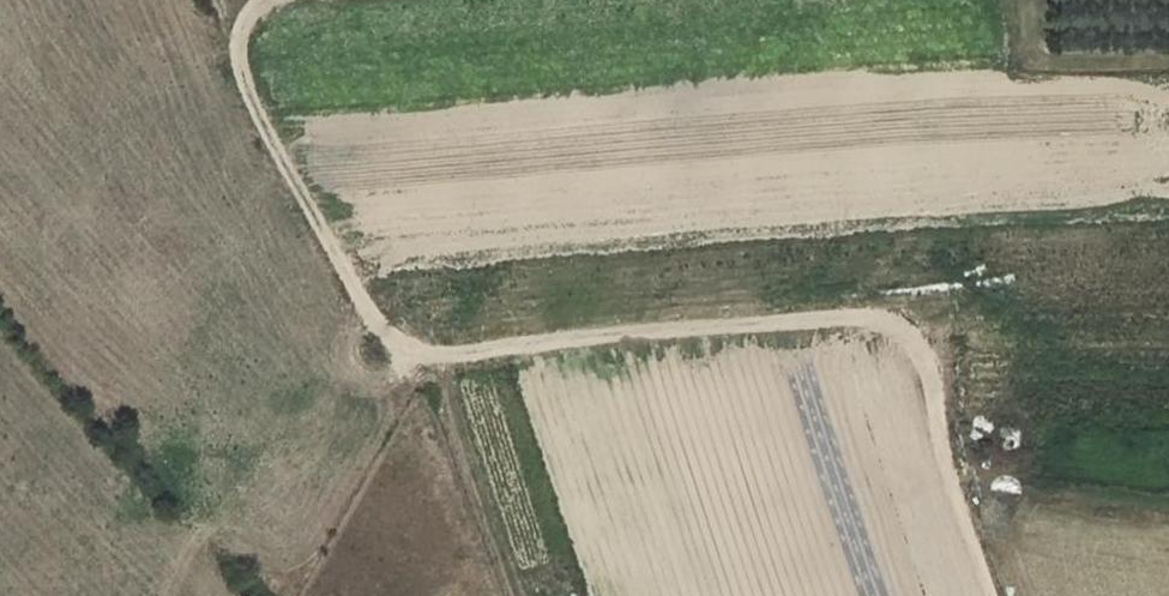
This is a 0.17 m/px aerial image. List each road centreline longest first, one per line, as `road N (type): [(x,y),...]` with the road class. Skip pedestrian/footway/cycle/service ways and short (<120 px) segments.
road 1 (track): [(217,0),(269,133),(379,324),(410,356),(442,363),(844,319),(904,329),(932,374),(948,483),(992,595)]
road 2 (track): [(1029,0),(1030,48),(1043,61),(1168,61)]

